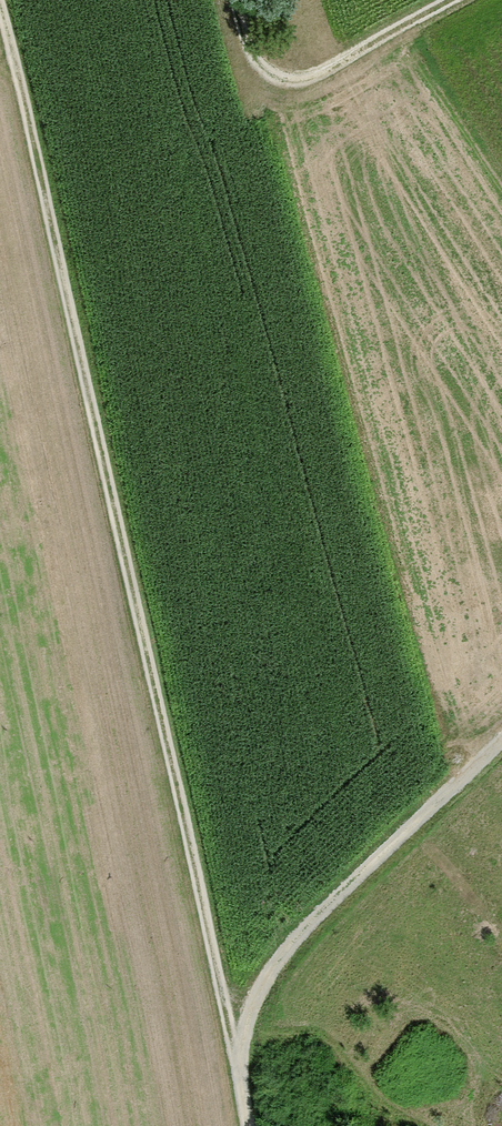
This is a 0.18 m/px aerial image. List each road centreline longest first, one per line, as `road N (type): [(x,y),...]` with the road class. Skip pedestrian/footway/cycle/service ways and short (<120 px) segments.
road 1 (track): [(0,13),(250,1125)]
road 2 (track): [(237,1051),(268,964),(501,736)]
road 3 (track): [(234,0),(243,47),(266,76),(306,82),(457,0)]

